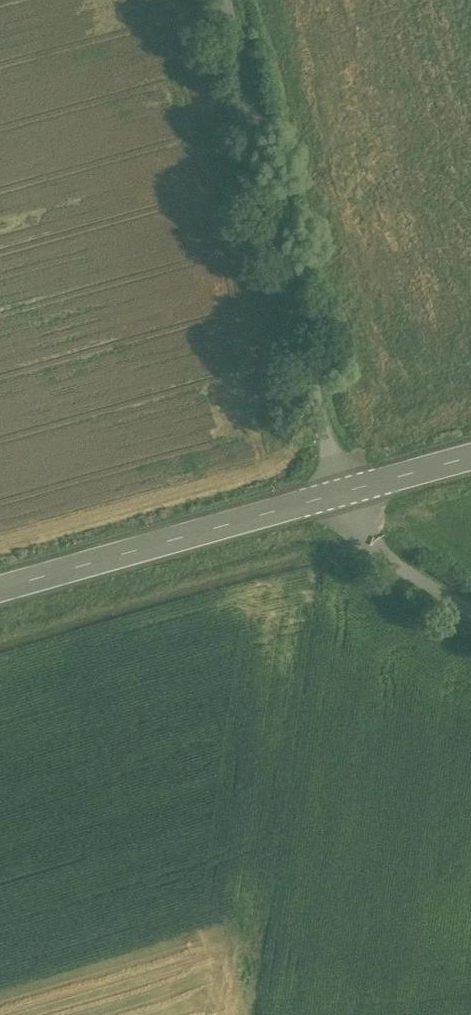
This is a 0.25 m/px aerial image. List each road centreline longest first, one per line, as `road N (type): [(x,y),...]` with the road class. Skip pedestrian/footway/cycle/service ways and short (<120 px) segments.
road 1 (unclassified): [(225,0),(338,493)]
road 2 (secondary): [(0,588),(338,493)]
road 3 (unclassified): [(338,493),(352,523),(383,553),(470,609)]
road 4 (secondary): [(338,493),(470,456)]

